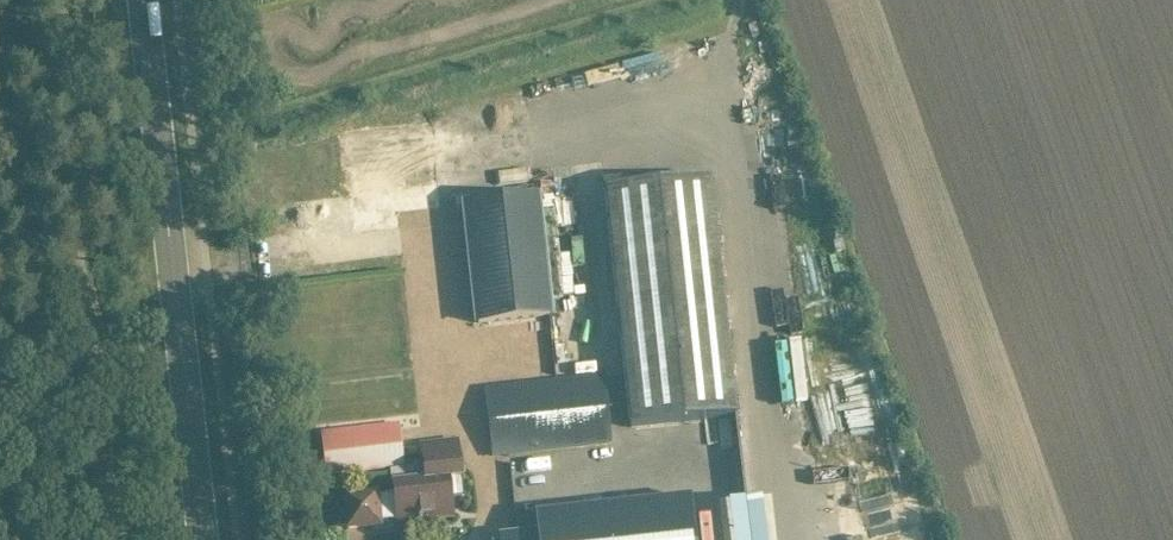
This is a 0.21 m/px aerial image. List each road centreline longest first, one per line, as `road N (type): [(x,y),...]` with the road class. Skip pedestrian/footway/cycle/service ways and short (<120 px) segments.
road 1 (primary): [(207,539),(142,0)]

